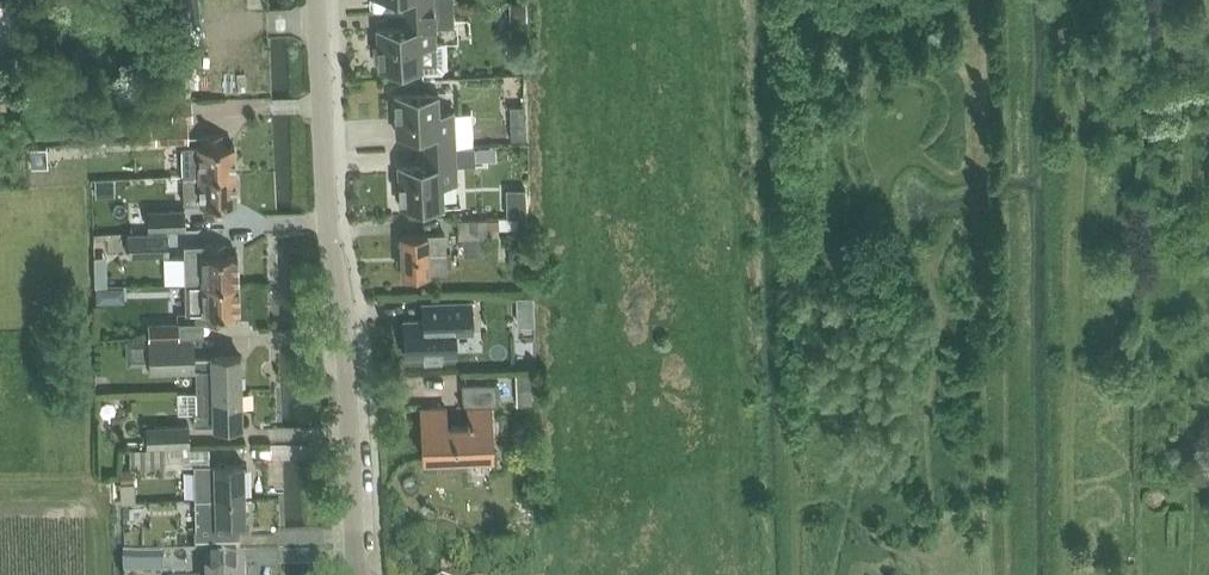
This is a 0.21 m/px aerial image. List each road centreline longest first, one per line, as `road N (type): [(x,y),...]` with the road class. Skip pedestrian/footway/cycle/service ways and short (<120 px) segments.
road 1 (residential): [(362,574),(346,308),(328,242),(318,0)]

